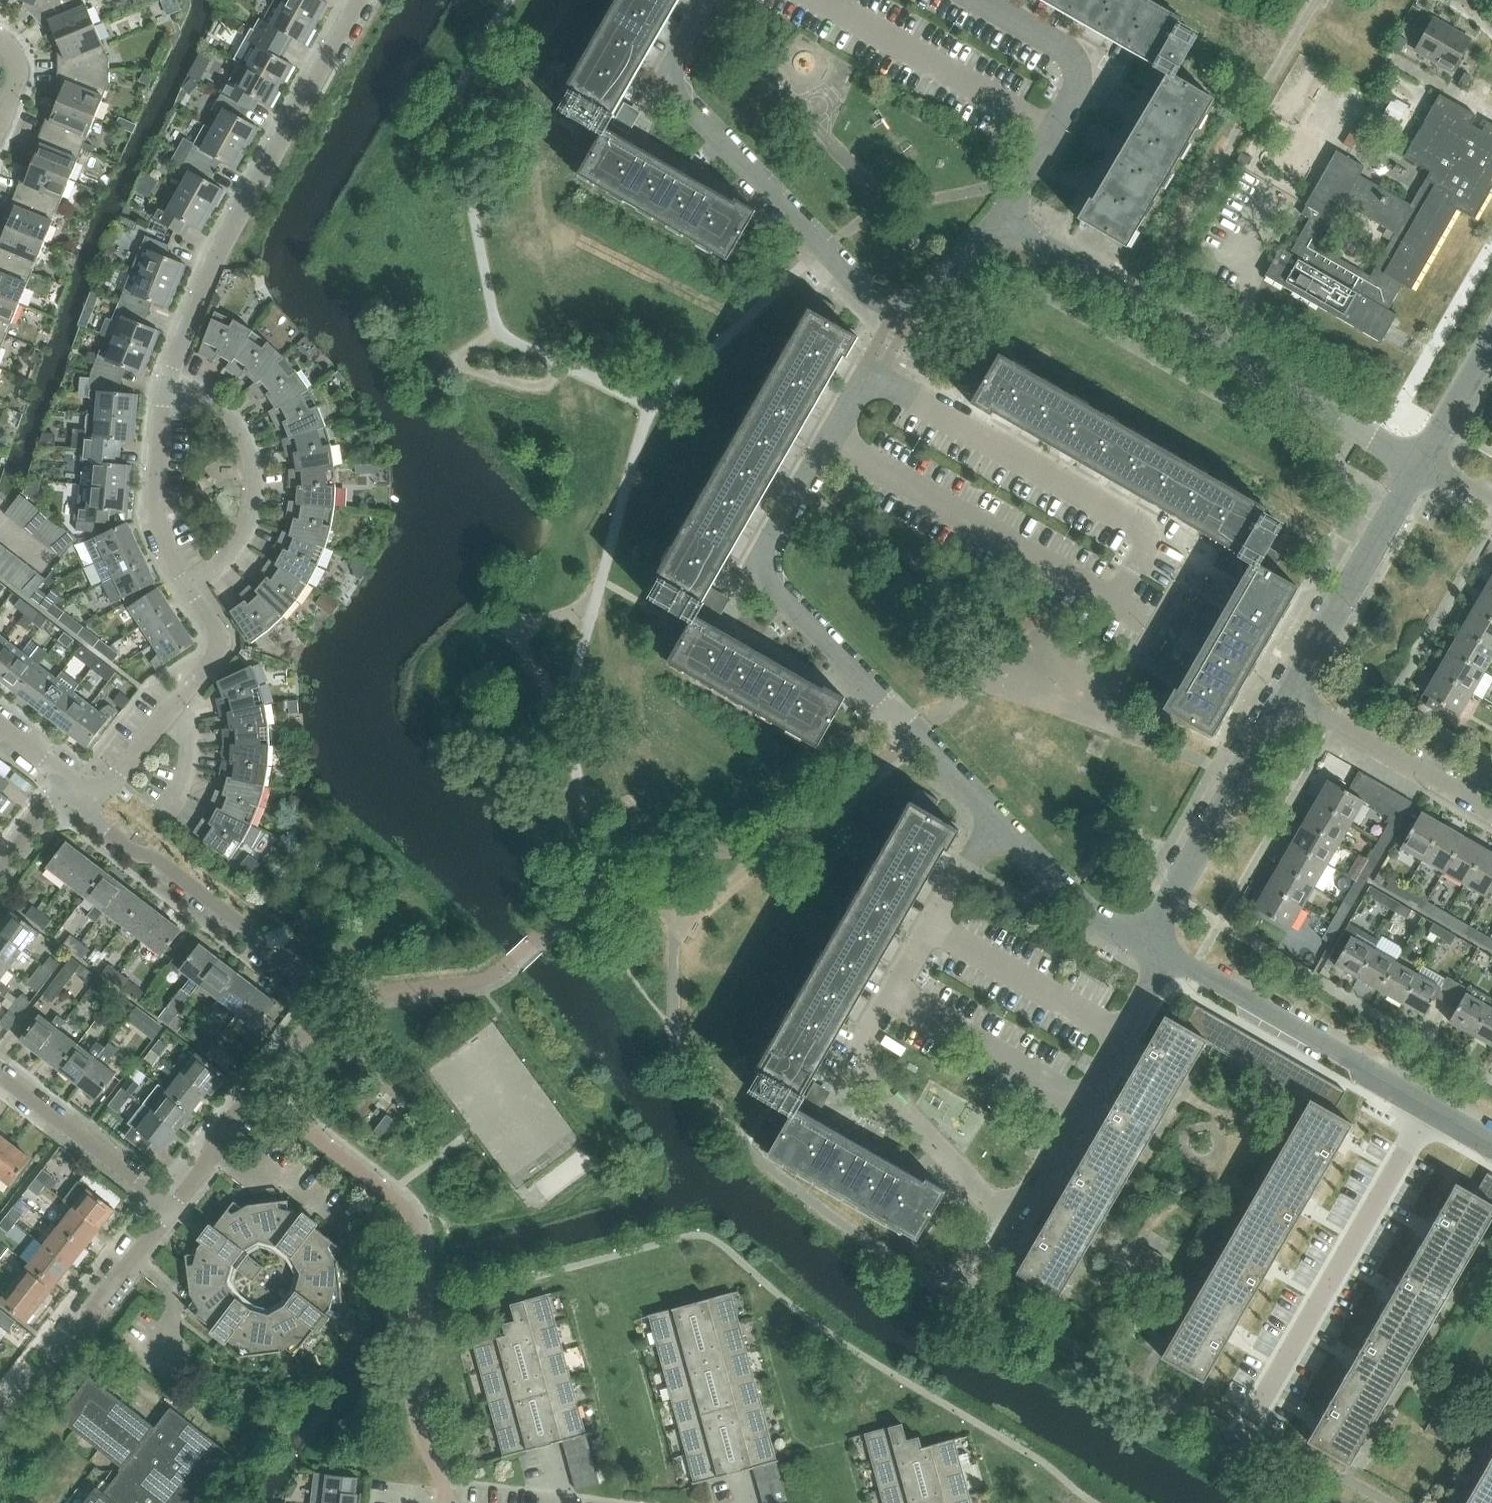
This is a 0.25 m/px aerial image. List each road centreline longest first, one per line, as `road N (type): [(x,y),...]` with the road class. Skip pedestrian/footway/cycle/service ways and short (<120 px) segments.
road 1 (residential): [(175,1206),(216,1136),(328,1001),(156,858),(141,857),(107,832),(87,797)]
road 2 (residential): [(997,222),(915,301),(876,299),(682,100),(673,67),(712,0)]
road 3 (residential): [(1422,464),(997,222)]
road 4 (residential): [(993,815),(766,578),(764,552),(828,436)]
road 5 (residential): [(828,436),(864,385),(880,378),(1136,525),(1145,547),(1132,571),(1121,586),(1094,589)]
road 6 (residential): [(165,387),(219,254),(355,0)]
road 7 (unclassified): [(1491,1143),(1161,953)]
road 8 (residential): [(1001,1211),(1028,1194),(1155,977),(1161,953)]
road 9 (residential): [(1094,589),(828,436)]
road 10 (residential): [(997,222),(1080,72),(1076,57),(978,0)]
road 11 (residential): [(1161,953),(1160,918),(1286,693)]
road 12 (residential): [(0,1431),(175,1206)]
road 13 (residential): [(993,815),(855,1061)]
road 14 (residential): [(187,587),(246,532),(254,473),(221,407),(165,387)]
road 15 (residential): [(87,797),(119,777),(218,651),(219,636),(187,587)]
road 16 (residential): [(1286,693),(1422,464)]
road 17 (residential): [(1491,813),(1286,693)]
road 18 (residential): [(1161,953),(1065,893),(993,815)]
road 19 (residential): [(175,1206),(0,1074)]
road 20 (residential): [(187,587),(160,532),(165,387)]
road 21 (residential): [(1422,464),(1491,342)]

